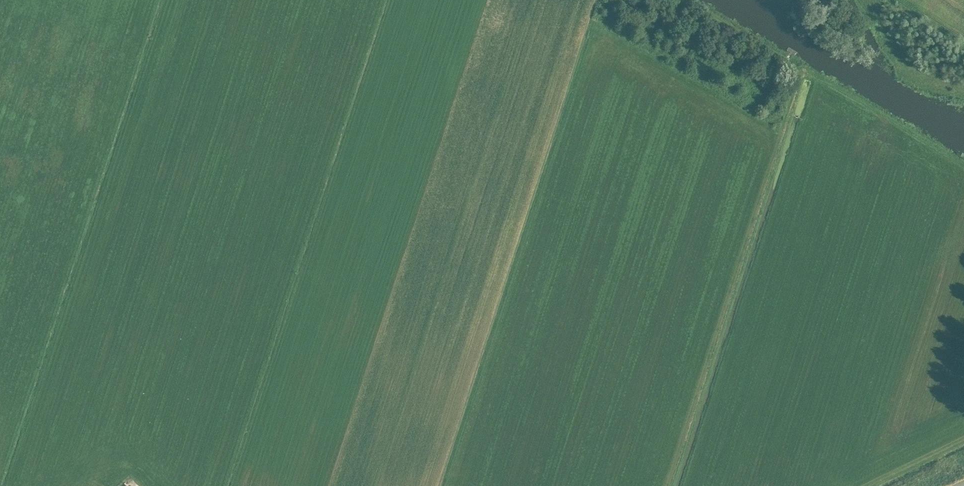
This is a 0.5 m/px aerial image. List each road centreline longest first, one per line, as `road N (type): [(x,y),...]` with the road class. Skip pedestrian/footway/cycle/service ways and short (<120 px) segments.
road 1 (track): [(667,485),(803,72)]

